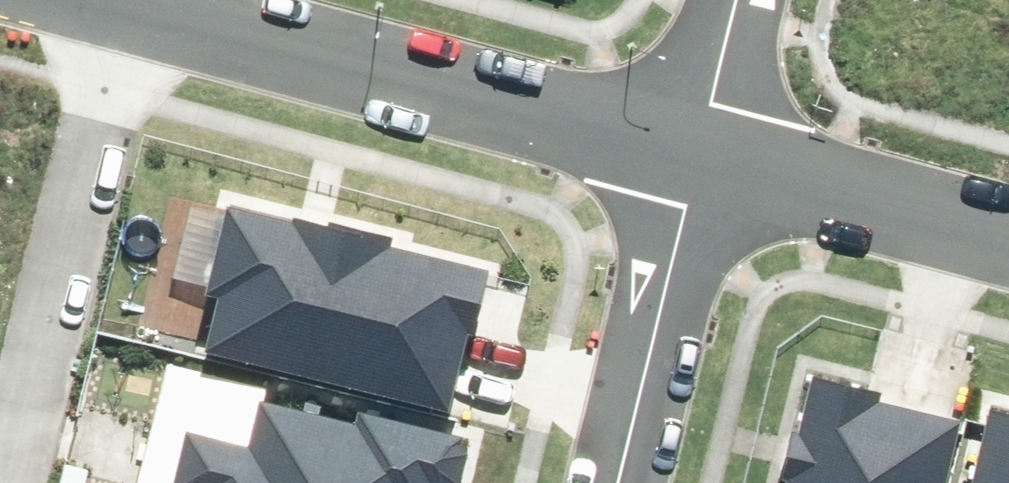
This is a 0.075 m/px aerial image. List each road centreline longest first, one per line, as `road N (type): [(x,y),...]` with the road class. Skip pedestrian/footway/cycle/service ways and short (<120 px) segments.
road 1 (residential): [(152,6),(702,152)]
road 2 (residential): [(29,482),(152,6)]
road 3 (residential): [(623,482),(702,152)]
road 4 (residential): [(702,152),(1008,234)]
road 5 (residential): [(740,0),(702,152)]

